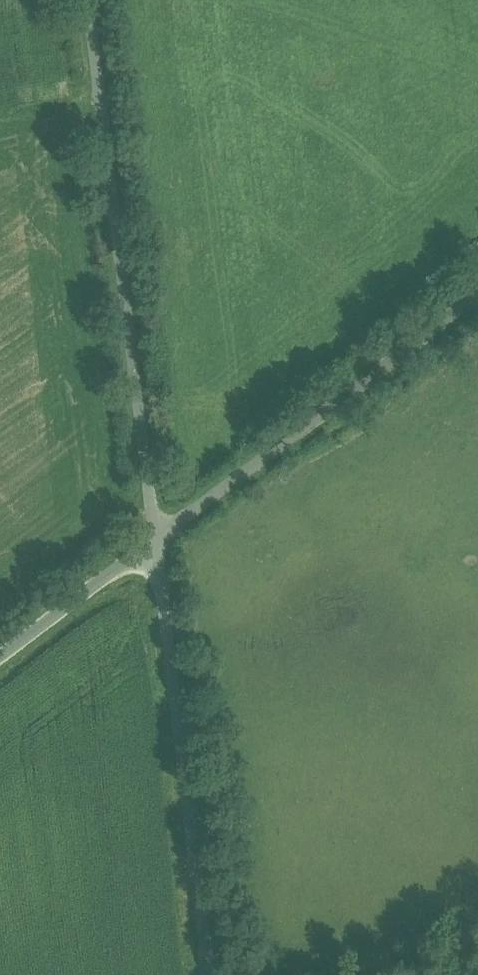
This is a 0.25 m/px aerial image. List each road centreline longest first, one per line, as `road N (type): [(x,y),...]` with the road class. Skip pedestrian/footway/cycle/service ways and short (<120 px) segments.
road 1 (unclassified): [(89,0),(155,540)]
road 2 (unclassified): [(155,540),(209,974)]
road 3 (unclassified): [(477,295),(155,540)]
road 4 (unclassified): [(155,540),(0,657)]

